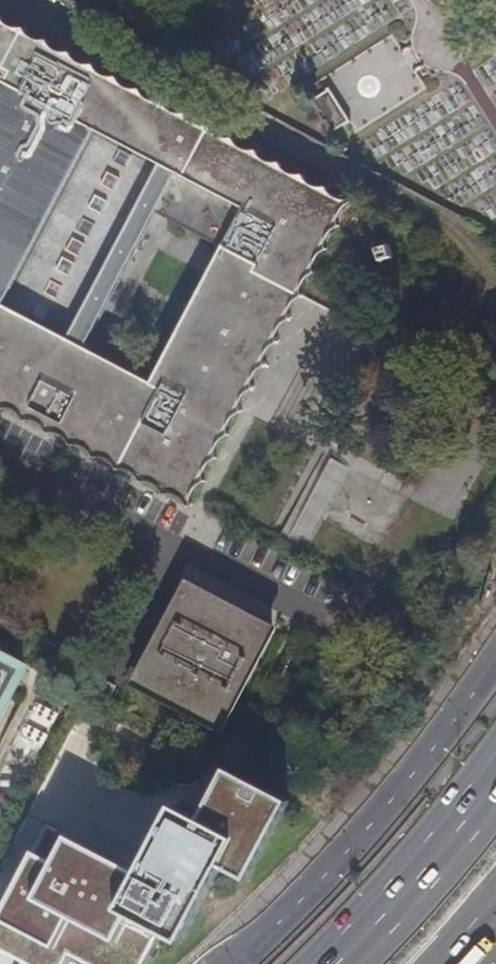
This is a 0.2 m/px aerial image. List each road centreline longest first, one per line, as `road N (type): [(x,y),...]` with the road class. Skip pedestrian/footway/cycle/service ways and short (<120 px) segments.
road 1 (trunk): [(495,663),(350,852),(223,963)]
road 2 (trunk): [(495,777),(338,963)]

